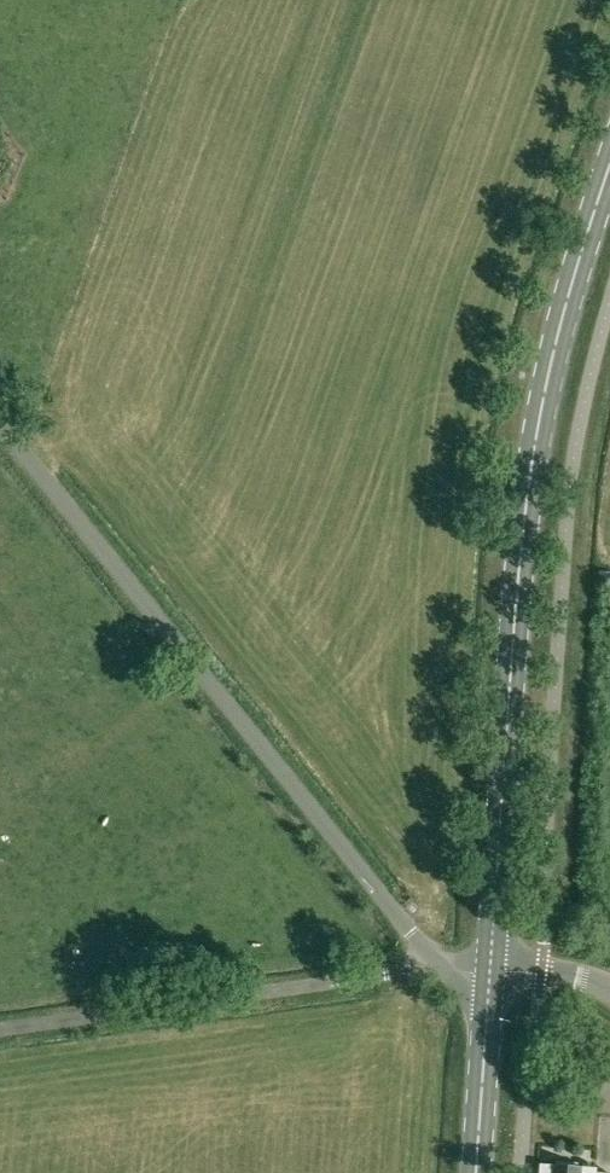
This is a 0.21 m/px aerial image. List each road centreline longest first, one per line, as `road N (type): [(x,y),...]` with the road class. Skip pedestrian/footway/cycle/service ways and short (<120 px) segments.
road 1 (secondary): [(495,971),(525,521),(561,311),(609,175)]
road 2 (unclassified): [(435,966),(0,424)]
road 3 (residential): [(0,1032),(435,966)]
road 4 (secondary): [(478,1172),(495,971)]

